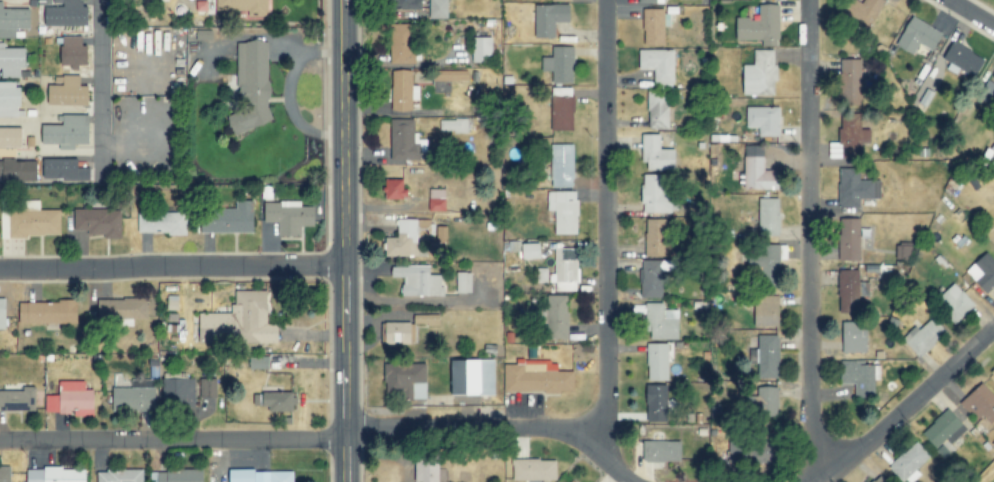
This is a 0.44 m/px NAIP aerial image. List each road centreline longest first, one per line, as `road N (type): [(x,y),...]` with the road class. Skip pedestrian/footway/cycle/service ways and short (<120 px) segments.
road 1 (residential): [(0,439),(345,438),(367,426),(528,428),(590,434),(612,470),(631,481)]
road 2 (tertiary): [(345,481),(340,0)]
road 3 (residential): [(810,481),(810,0)]
road 4 (residential): [(590,434),(604,418),(604,0)]
road 5 (residential): [(0,268),(342,264)]
road 6 (residential): [(817,481),(993,326)]
road 7 (residential): [(103,0),(102,183)]

